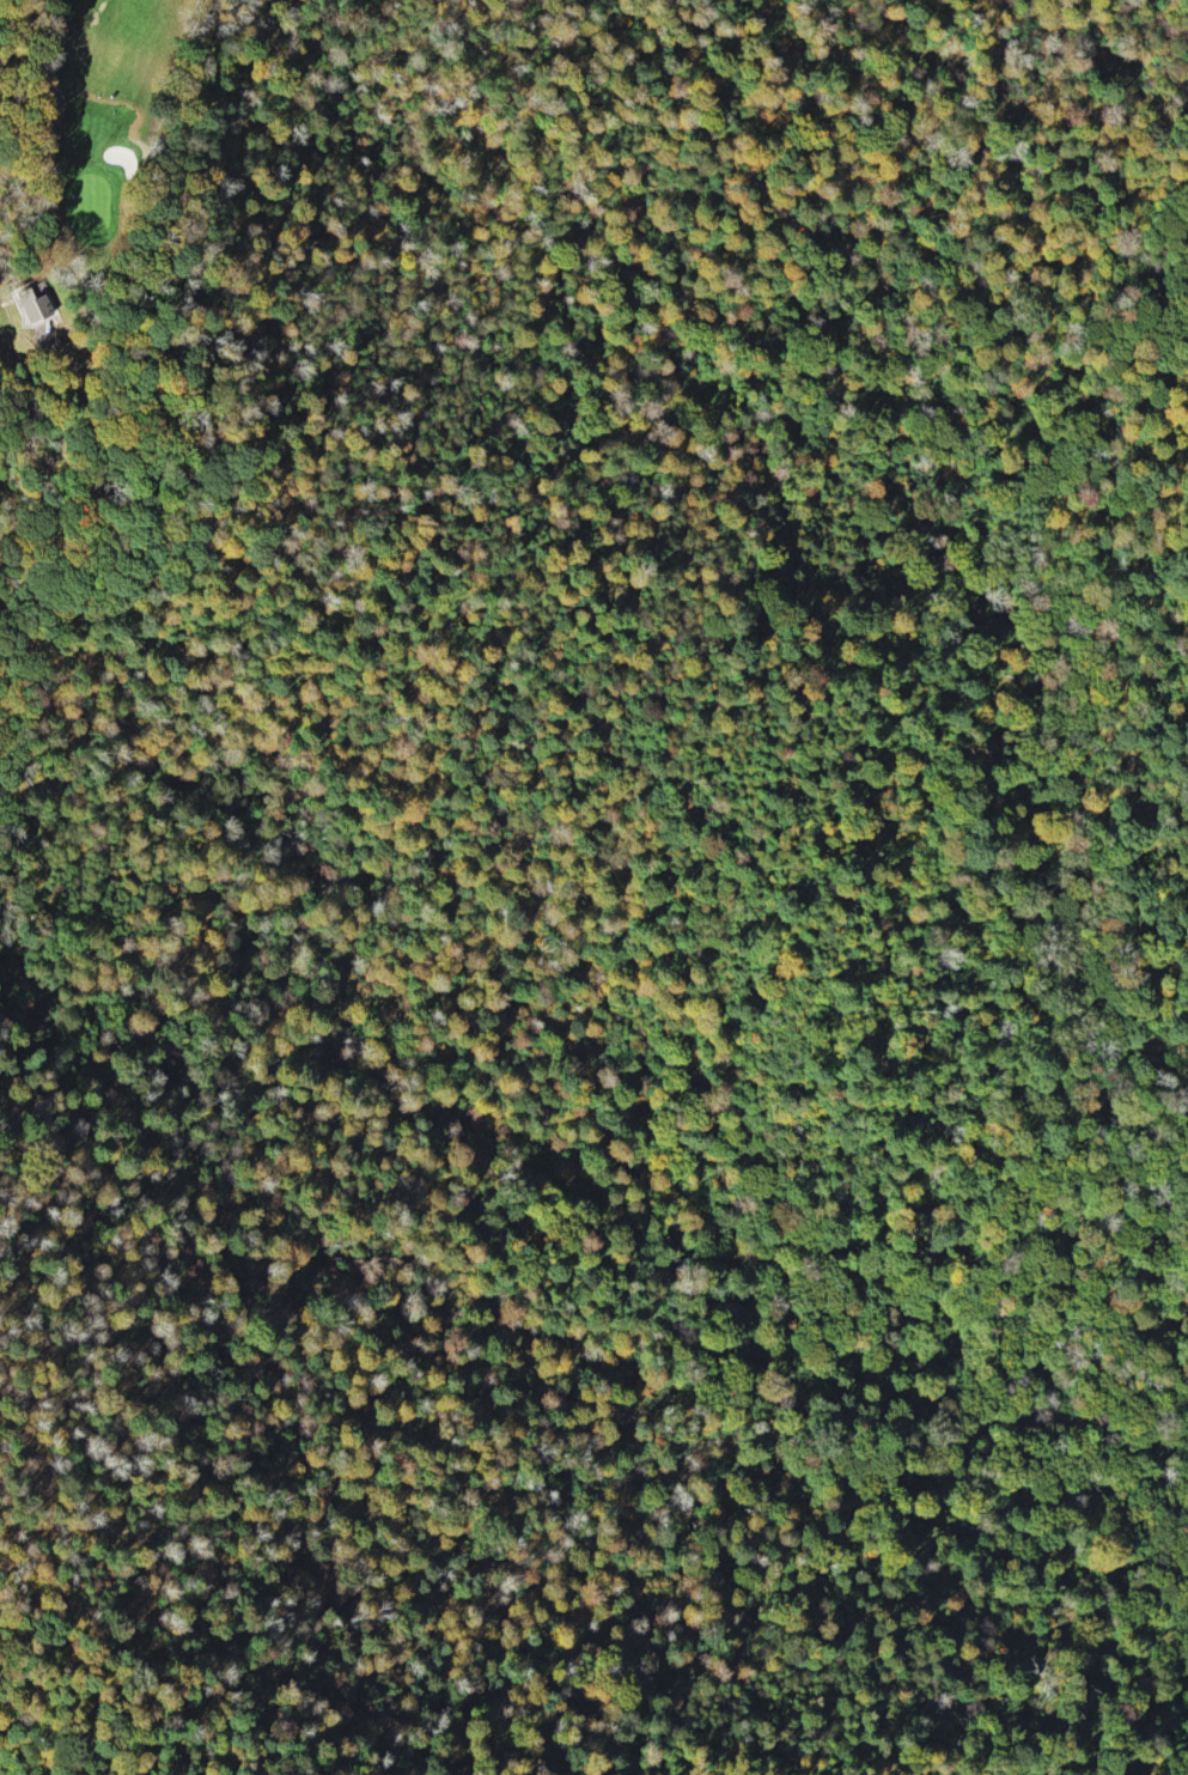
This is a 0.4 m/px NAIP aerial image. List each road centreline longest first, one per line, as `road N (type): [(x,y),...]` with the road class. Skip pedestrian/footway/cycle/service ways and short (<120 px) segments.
road 1 (residential): [(0,350),(51,382),(84,385),(48,339)]

